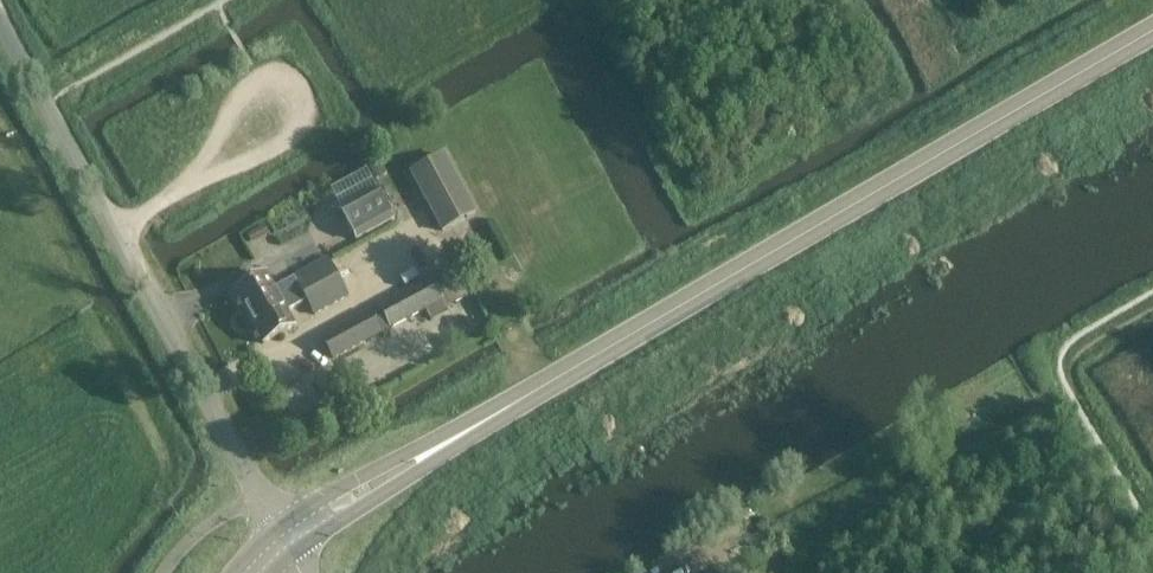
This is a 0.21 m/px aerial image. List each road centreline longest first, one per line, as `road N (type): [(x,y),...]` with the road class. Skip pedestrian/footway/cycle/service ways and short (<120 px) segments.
road 1 (tertiary): [(284,543),(1152,33)]
road 2 (unclassified): [(284,543),(0,25)]

